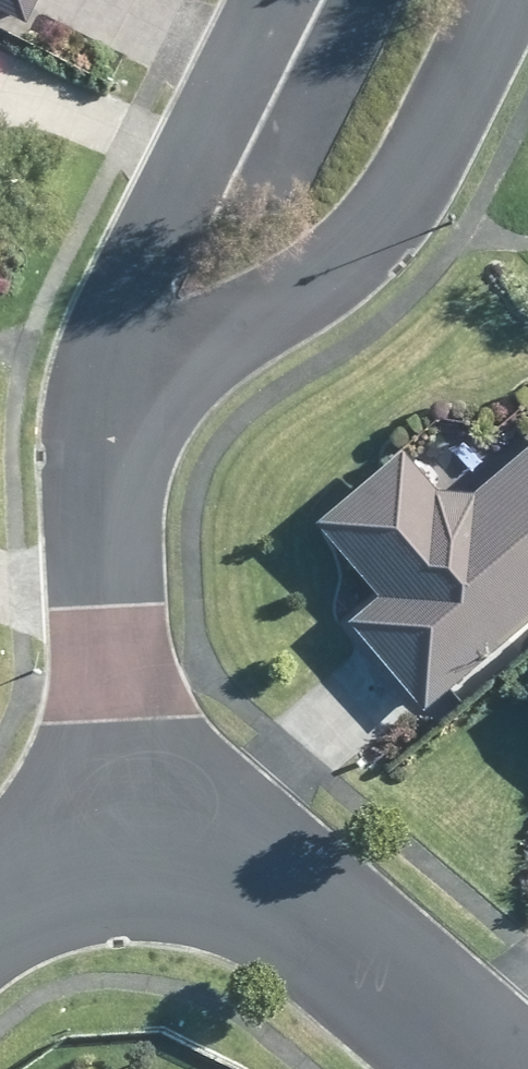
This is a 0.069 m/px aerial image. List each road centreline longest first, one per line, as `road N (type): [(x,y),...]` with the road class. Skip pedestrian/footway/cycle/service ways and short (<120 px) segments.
road 1 (residential): [(144,370),(267,318),(409,191),(506,0)]
road 2 (residential): [(144,370),(107,432),(142,825)]
road 3 (residential): [(142,825),(252,872),(481,1068)]
road 4 (residential): [(271,0),(156,252)]
road 5 (residential): [(0,913),(76,850),(142,825)]

